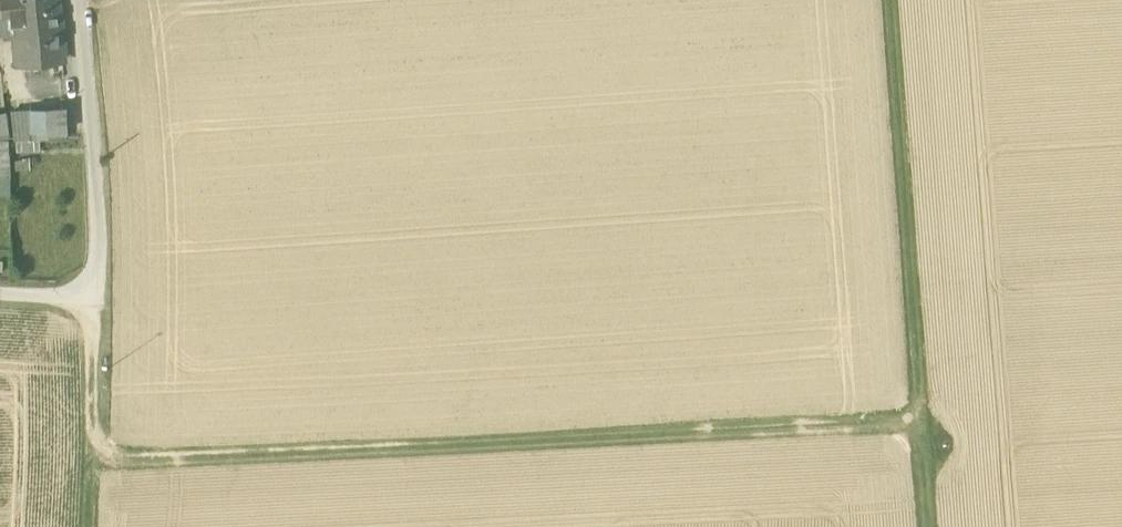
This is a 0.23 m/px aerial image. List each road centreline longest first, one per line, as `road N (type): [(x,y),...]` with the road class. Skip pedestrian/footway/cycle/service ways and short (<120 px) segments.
road 1 (track): [(917,422),(90,466)]
road 2 (track): [(930,526),(886,0)]
road 3 (residential): [(0,294),(96,297),(95,138),(79,0)]
road 4 (track): [(87,526),(96,297)]

